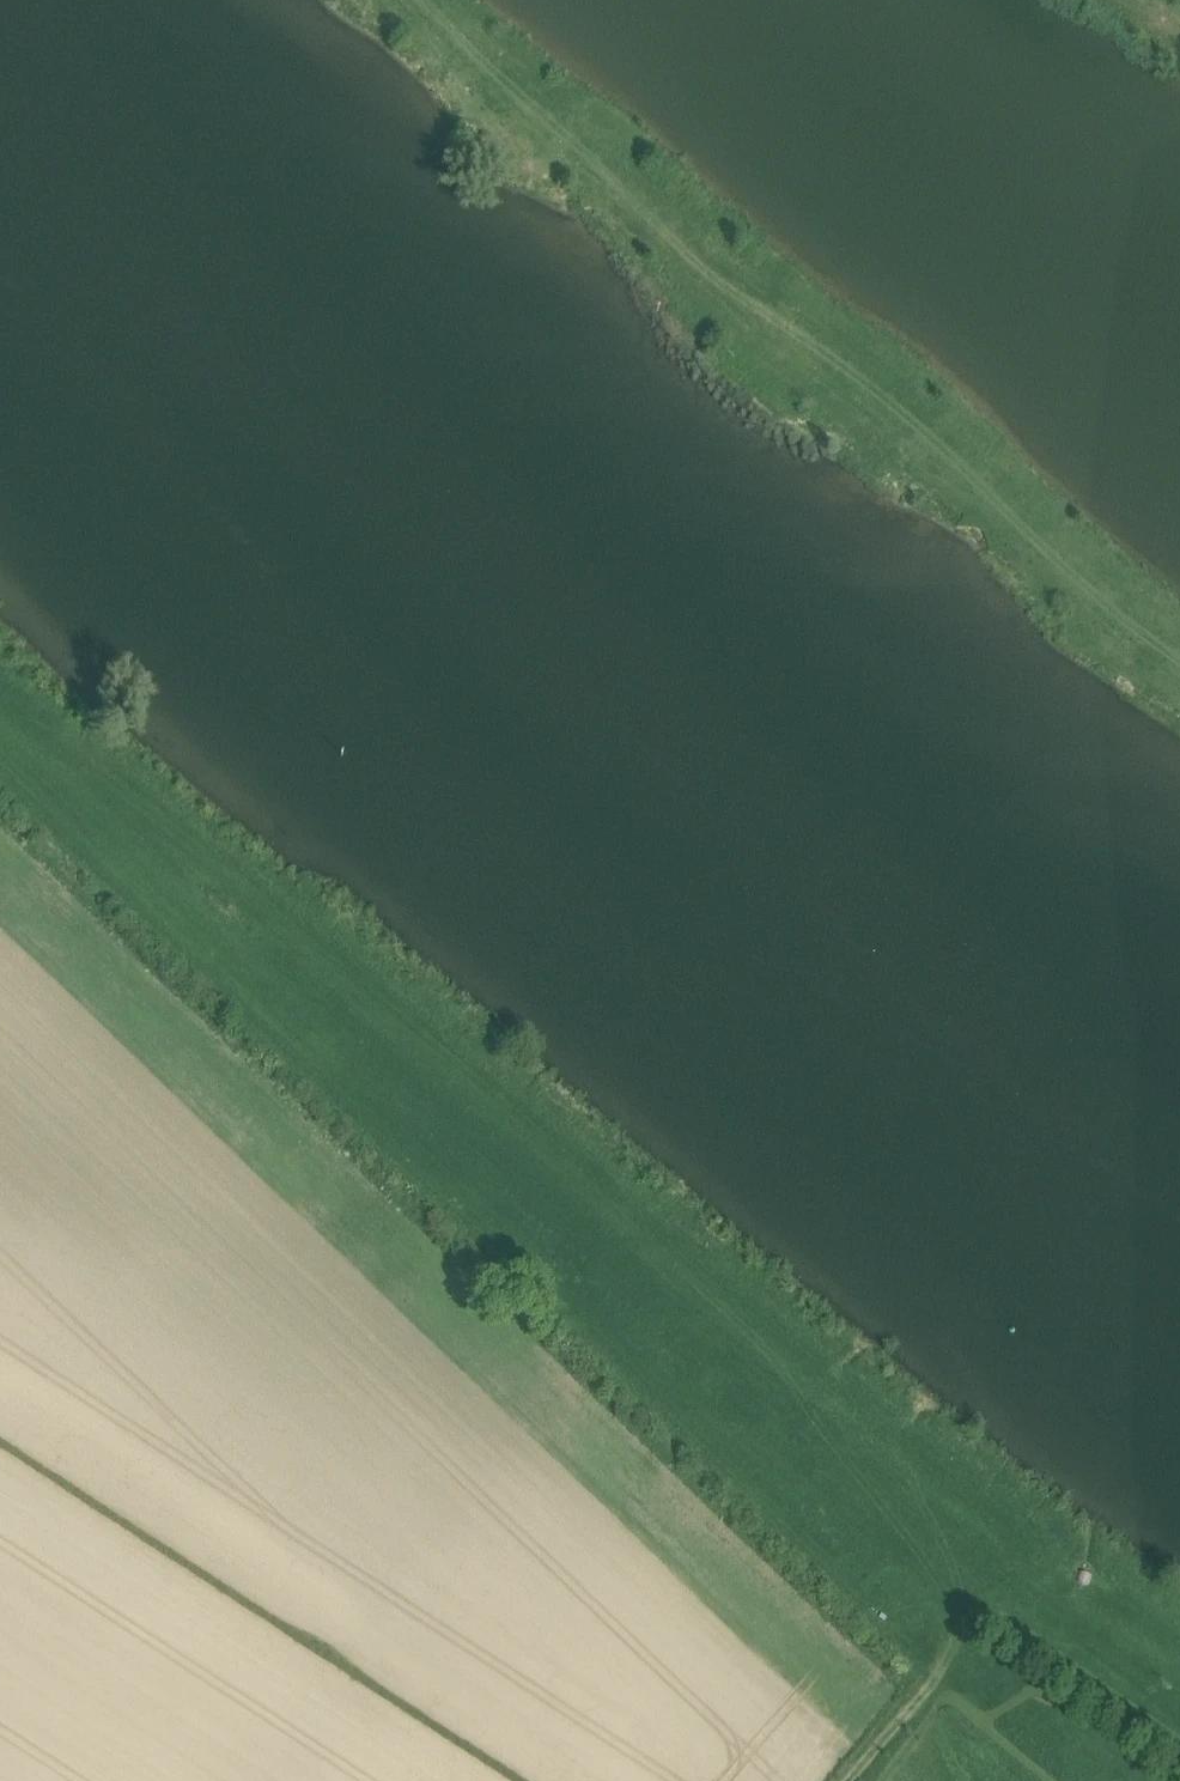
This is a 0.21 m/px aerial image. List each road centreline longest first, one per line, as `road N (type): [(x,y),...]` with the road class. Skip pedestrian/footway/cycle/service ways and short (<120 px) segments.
road 1 (track): [(924,1688),(847,1780)]

